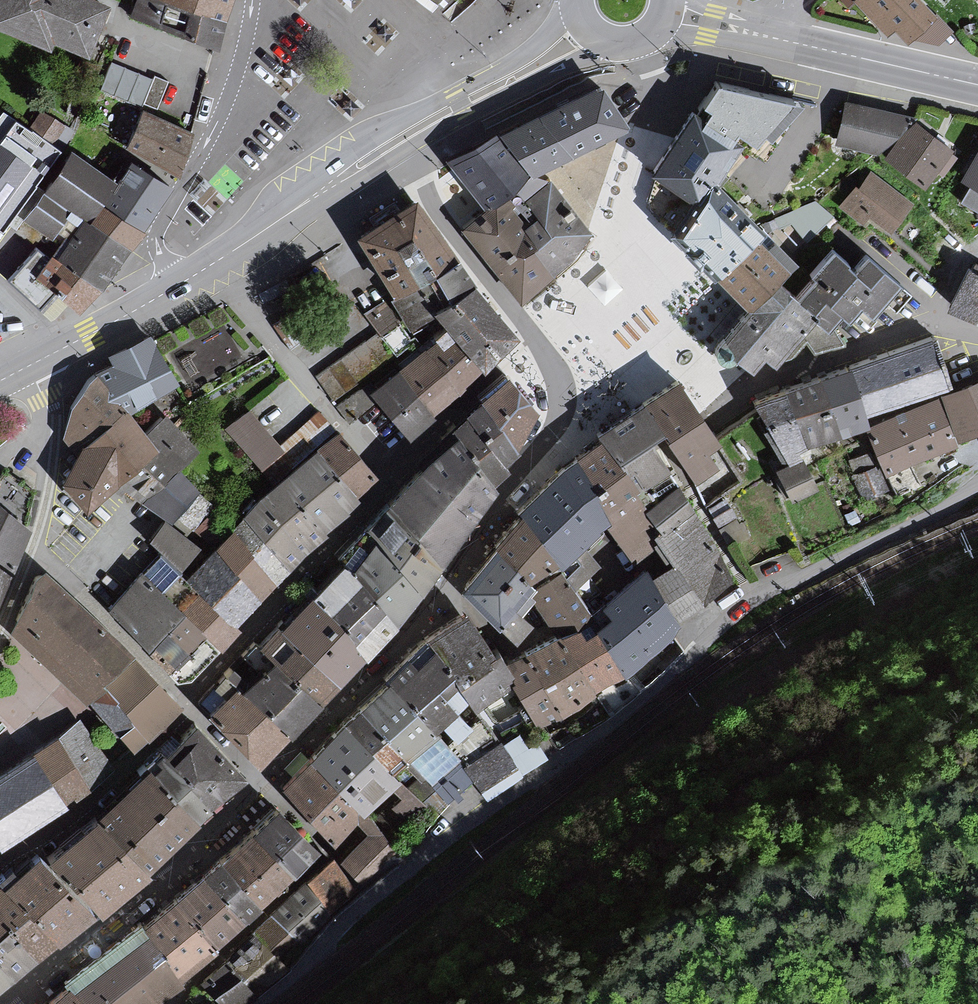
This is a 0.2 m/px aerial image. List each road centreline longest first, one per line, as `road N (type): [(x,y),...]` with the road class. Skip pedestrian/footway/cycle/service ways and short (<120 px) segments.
road 1 (residential): [(977,483),(749,601),(590,740),(413,865),(261,1003)]
road 2 (residential): [(267,784),(442,583),(558,420),(564,388)]
road 3 (residential): [(642,45),(652,96),(624,212),(564,388)]
road 4 (residential): [(15,1003),(267,784)]
road 5 (residential): [(677,349),(745,386),(928,327),(977,333)]
road 6 (residential): [(267,784),(329,850),(168,1003)]
road 7 (tertiary): [(573,6),(525,57),(404,123),(329,187)]
road 8 (residential): [(183,700),(393,480)]
road 9 (residential): [(213,264),(393,480)]
road 10 (residential): [(0,867),(195,712)]
road 11 (tertiary): [(402,153),(575,60),(622,48)]
road 12 (residential): [(531,333),(402,153)]
road 13 (residential): [(31,545),(183,700)]
road 14 (tertiary): [(977,85),(766,36)]
road 15 (residential): [(393,480),(531,333)]
road 16 (tertiary): [(213,264),(38,360)]
road 17 (residential): [(31,545),(49,438),(38,360)]
road 18 (tertiary): [(329,187),(213,264)]

